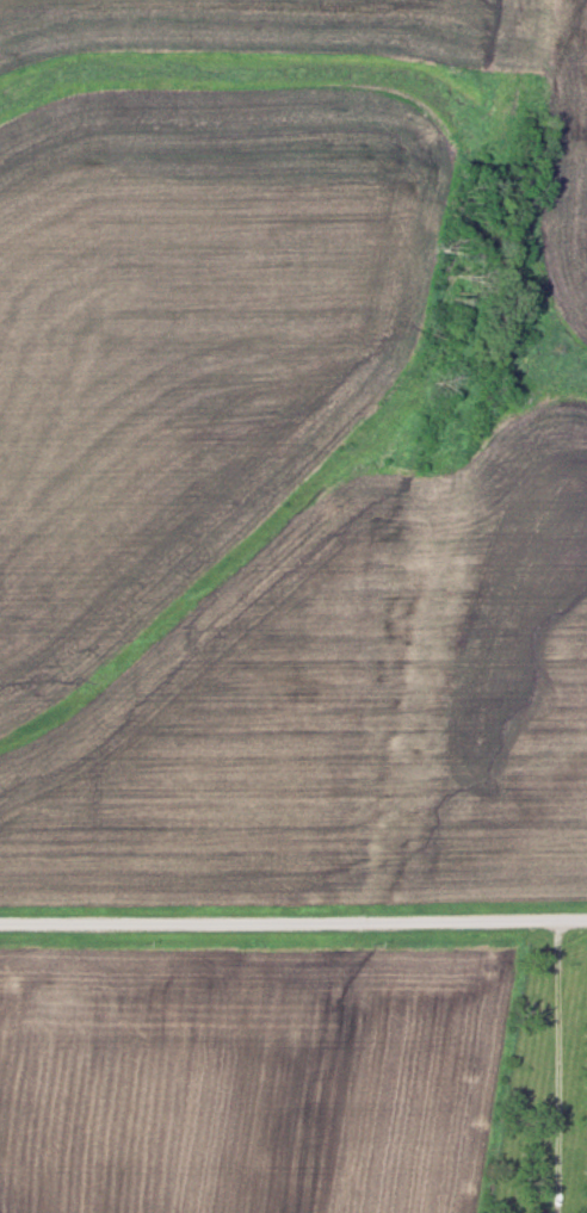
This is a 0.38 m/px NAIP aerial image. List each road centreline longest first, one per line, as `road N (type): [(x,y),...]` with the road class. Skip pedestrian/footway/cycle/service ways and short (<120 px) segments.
road 1 (residential): [(586,922),(0,923)]
road 2 (residential): [(558,922),(557,1181)]

